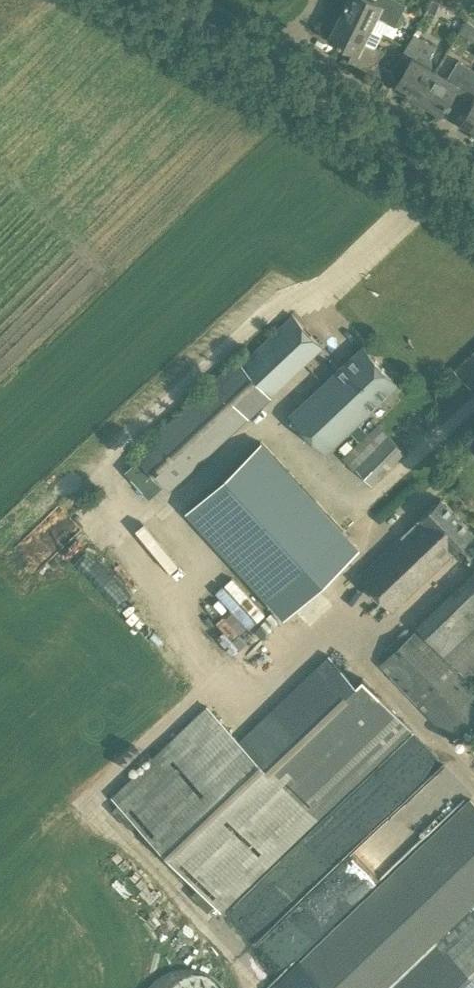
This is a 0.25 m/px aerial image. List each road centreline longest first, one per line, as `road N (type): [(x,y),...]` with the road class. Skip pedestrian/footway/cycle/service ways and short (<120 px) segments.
road 1 (tertiary): [(473,189),(264,61)]
road 2 (residential): [(473,158),(357,88),(290,35)]

